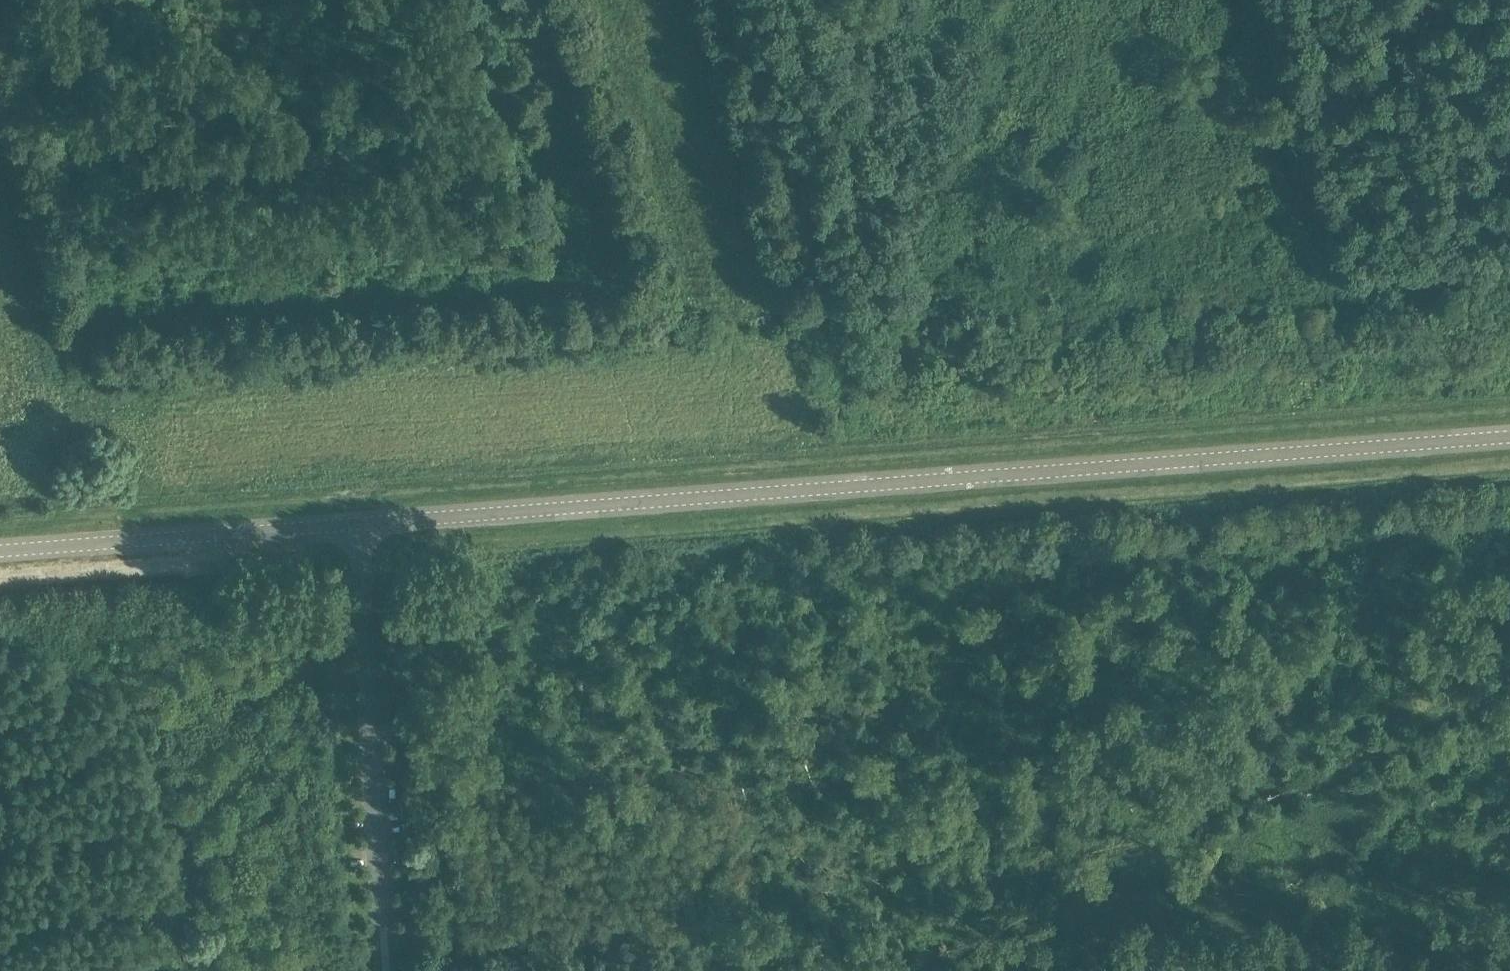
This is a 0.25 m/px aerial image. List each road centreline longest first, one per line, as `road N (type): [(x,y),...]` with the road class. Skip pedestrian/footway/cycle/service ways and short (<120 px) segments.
road 1 (tertiary): [(358,523),(1509,434)]
road 2 (unclassified): [(358,523),(382,928)]
road 3 (tertiary): [(0,554),(358,523)]

